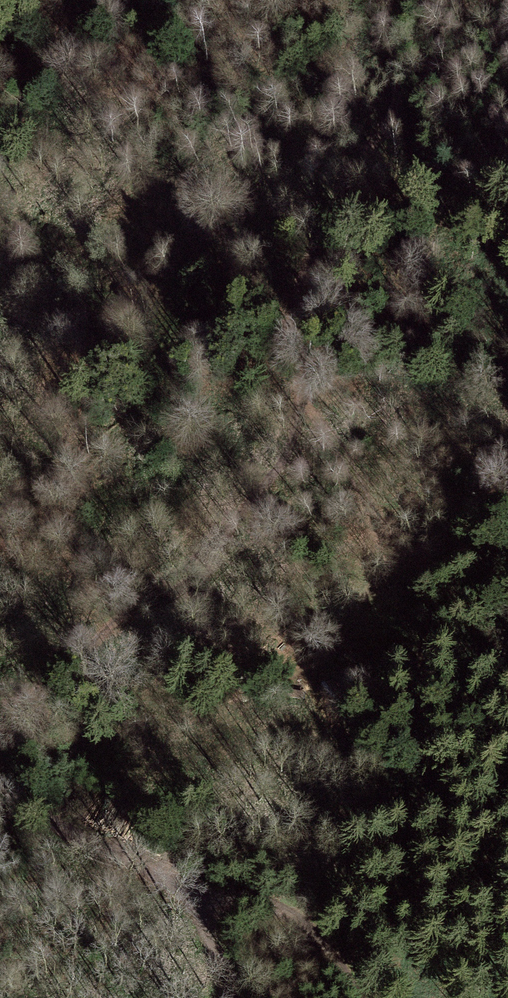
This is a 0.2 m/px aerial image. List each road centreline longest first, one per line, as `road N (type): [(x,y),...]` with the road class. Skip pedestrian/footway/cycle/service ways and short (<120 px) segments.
road 1 (track): [(0,711),(219,565),(248,503),(286,470),(292,429),(307,406),(293,316),(316,242),(399,100),(385,0)]
road 2 (track): [(385,2),(323,64),(194,142),(110,216),(61,306),(25,408),(0,443)]
road 3 (track): [(0,781),(104,852),(308,929),(361,997)]
road 4 (track): [(164,874),(213,930),(233,997)]

